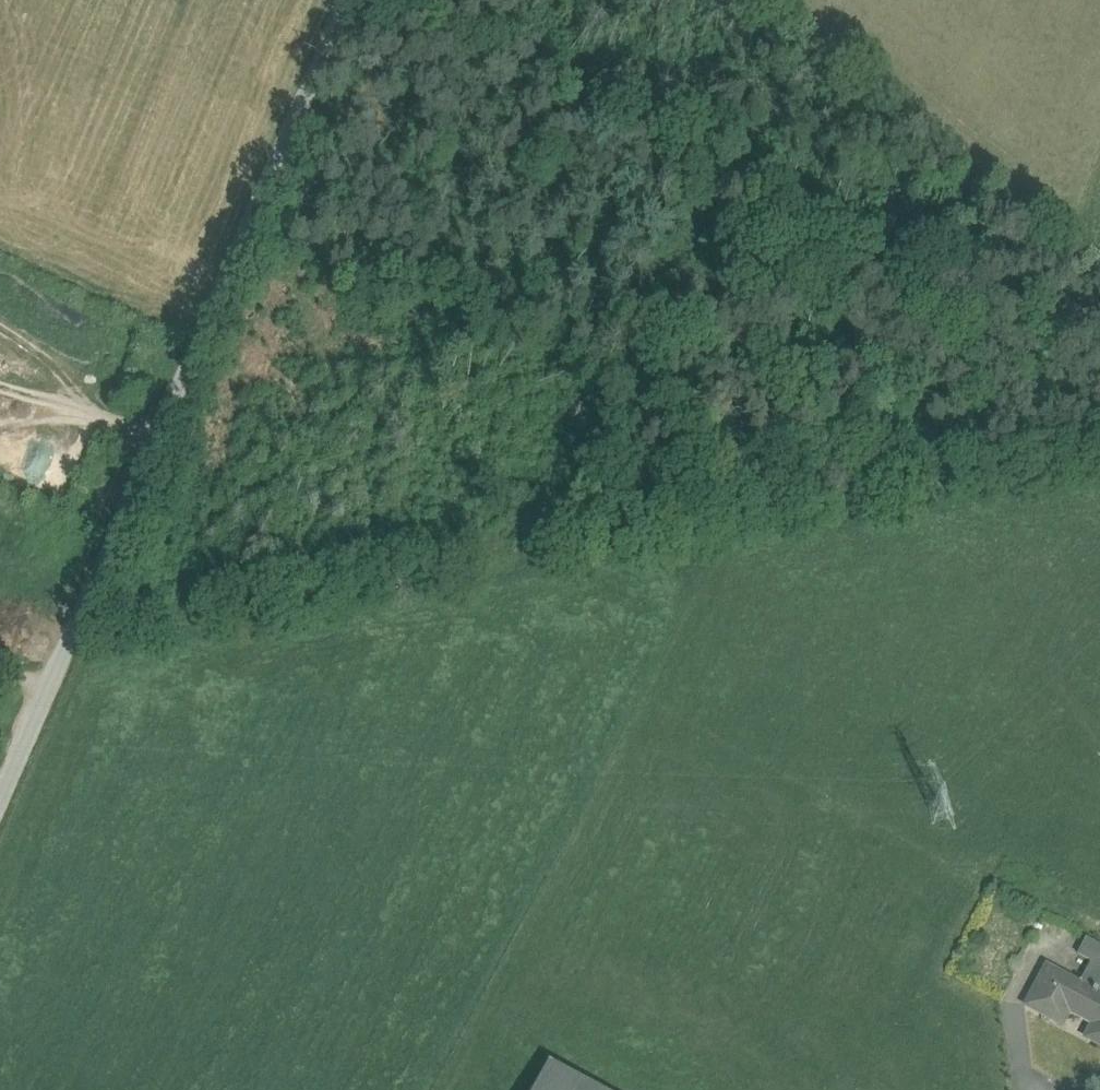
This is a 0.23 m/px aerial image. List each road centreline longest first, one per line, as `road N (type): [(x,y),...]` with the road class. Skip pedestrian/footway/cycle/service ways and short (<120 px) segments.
road 1 (unclassified): [(350,0),(0,800)]

